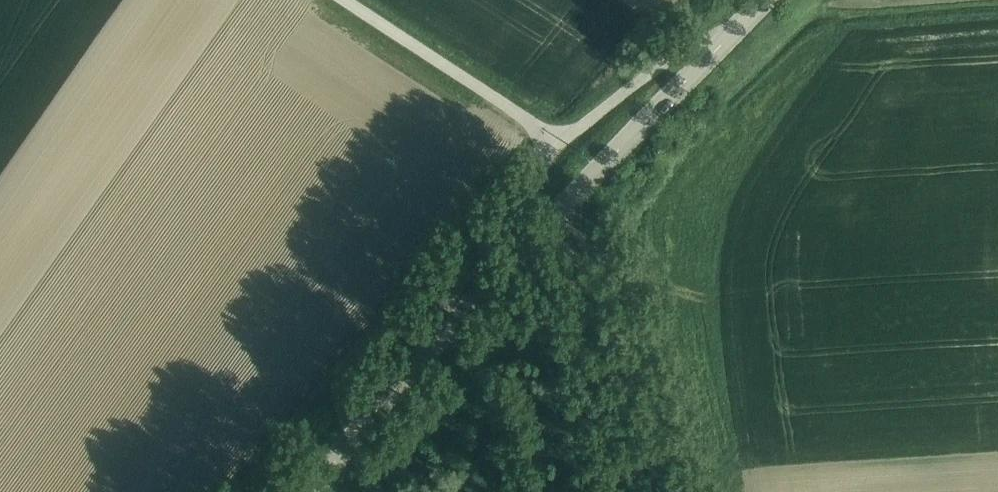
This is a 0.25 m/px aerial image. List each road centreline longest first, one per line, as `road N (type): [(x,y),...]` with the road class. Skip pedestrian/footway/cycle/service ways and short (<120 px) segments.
road 1 (tertiary): [(428,351),(753,12)]
road 2 (track): [(609,491),(572,347),(566,239),(552,219)]
road 3 (unclassified): [(345,0),(559,145)]
road 4 (unclassified): [(428,351),(451,297),(559,145)]
road 5 (unclassified): [(559,145),(670,59),(753,12)]
road 6 (tertiary): [(311,491),(428,351)]
road 7 (track): [(566,239),(646,282),(722,302)]

